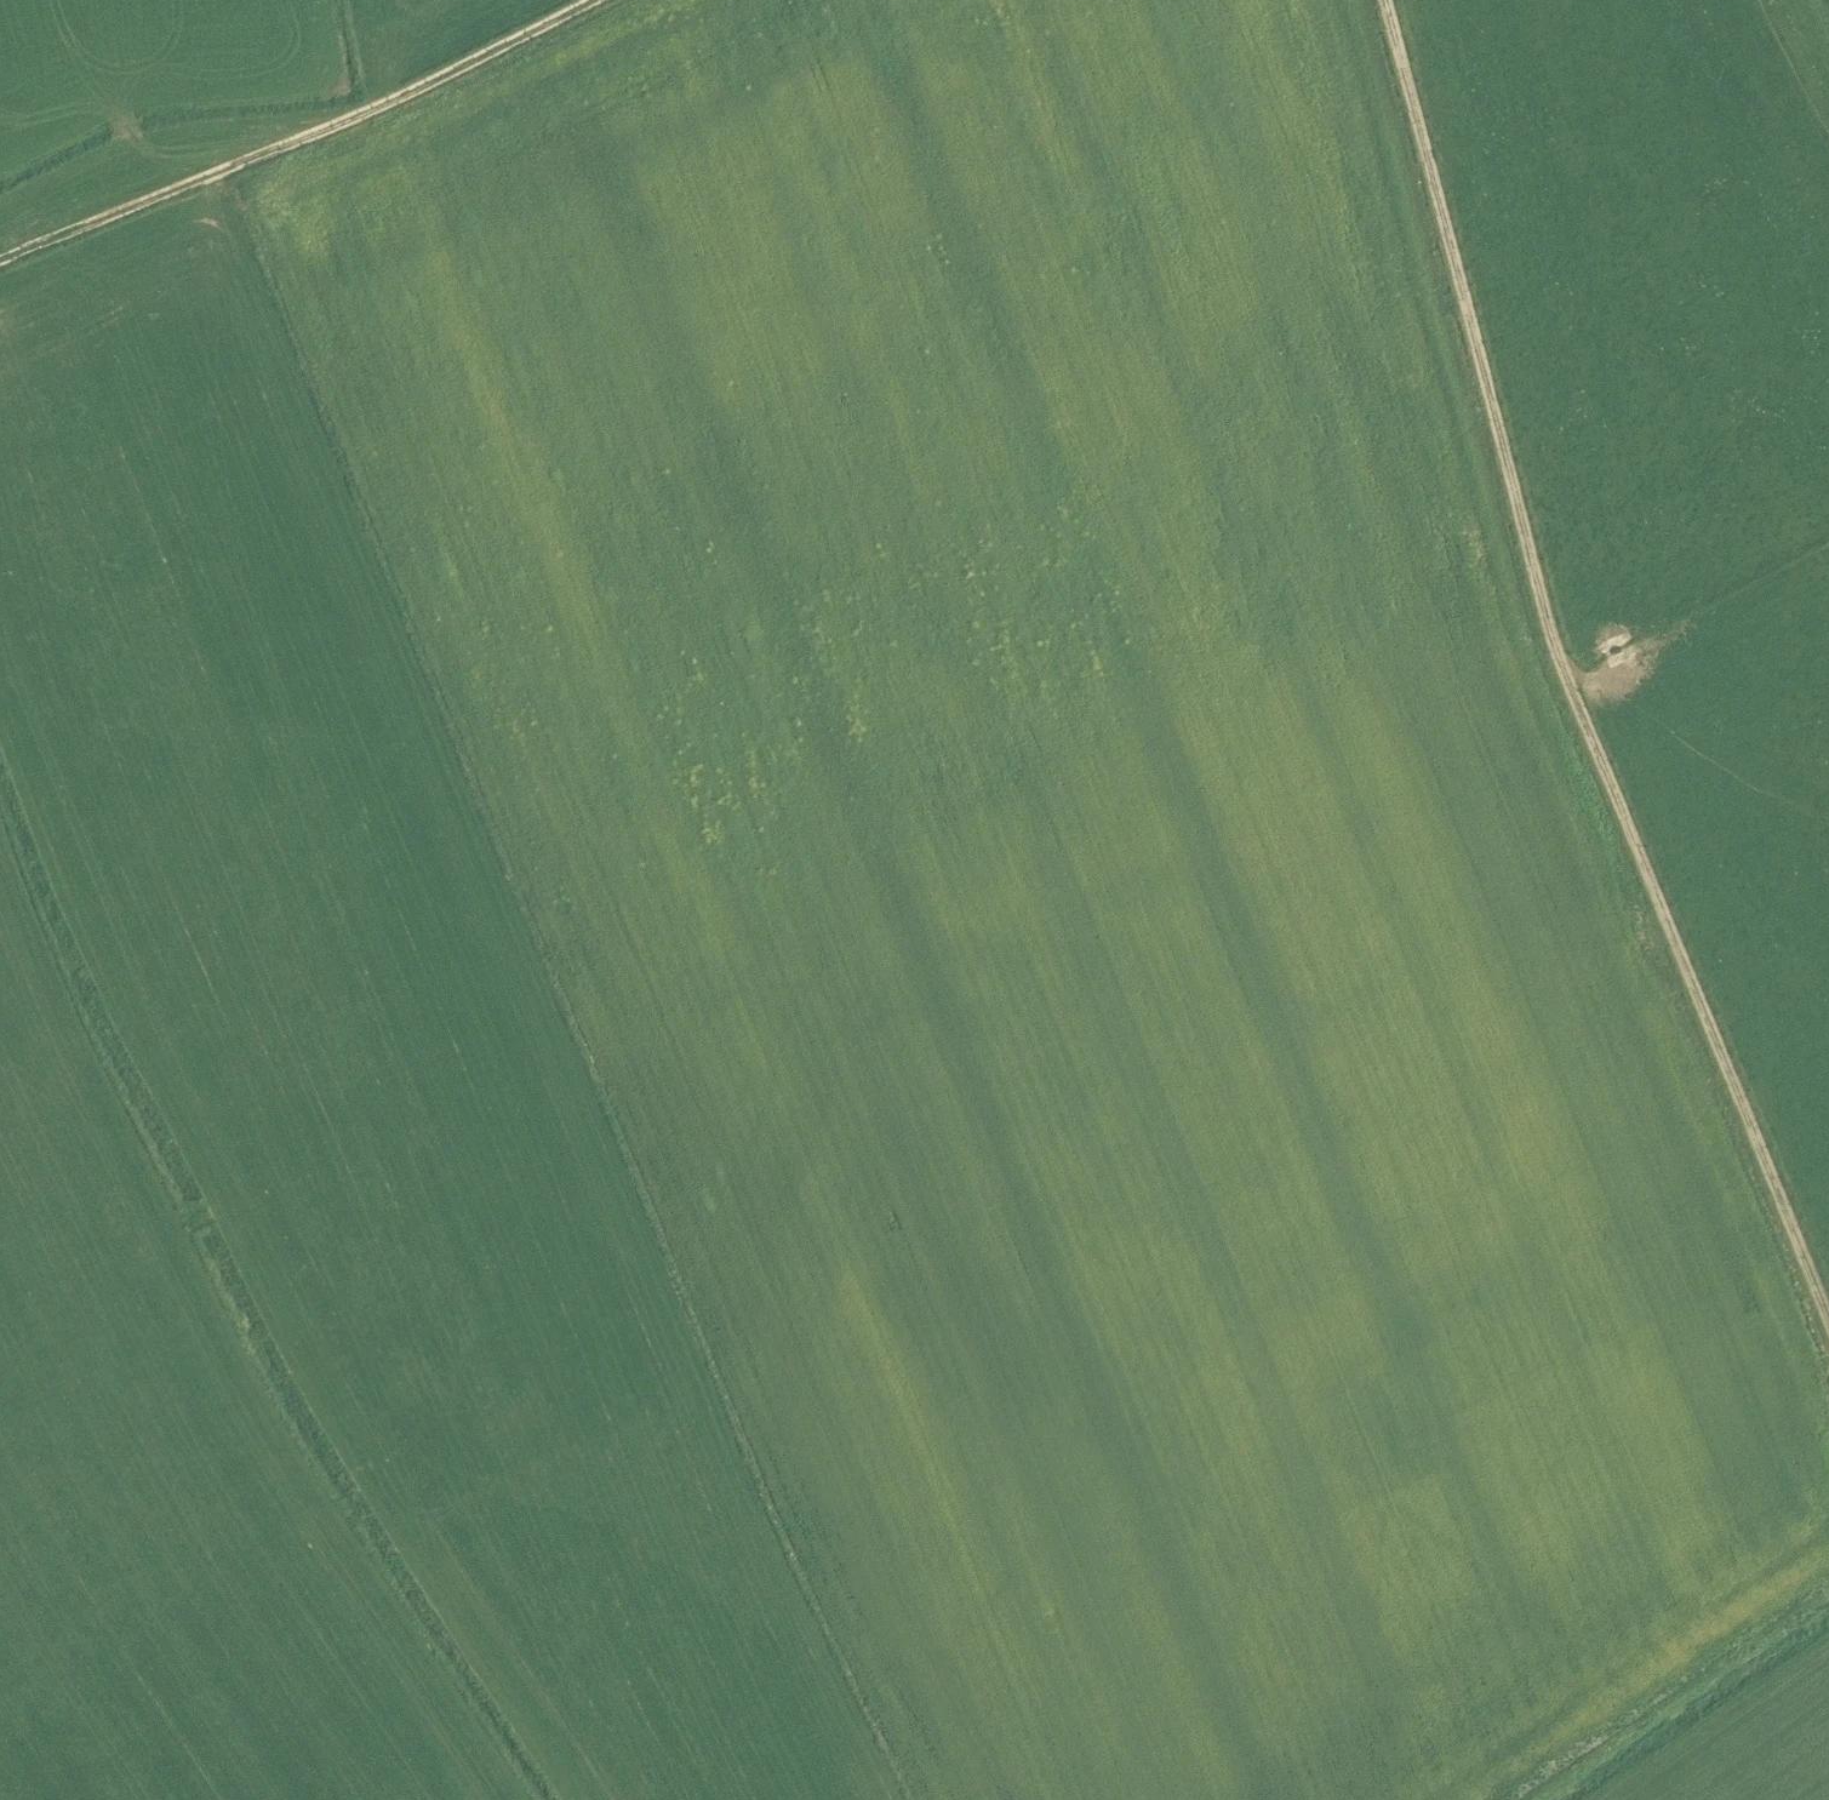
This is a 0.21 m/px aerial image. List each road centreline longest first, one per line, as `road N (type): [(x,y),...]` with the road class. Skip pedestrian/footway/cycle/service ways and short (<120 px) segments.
road 1 (track): [(1828,1318),(1567,670),(1387,0)]
road 2 (track): [(0,261),(346,123),(588,0)]

